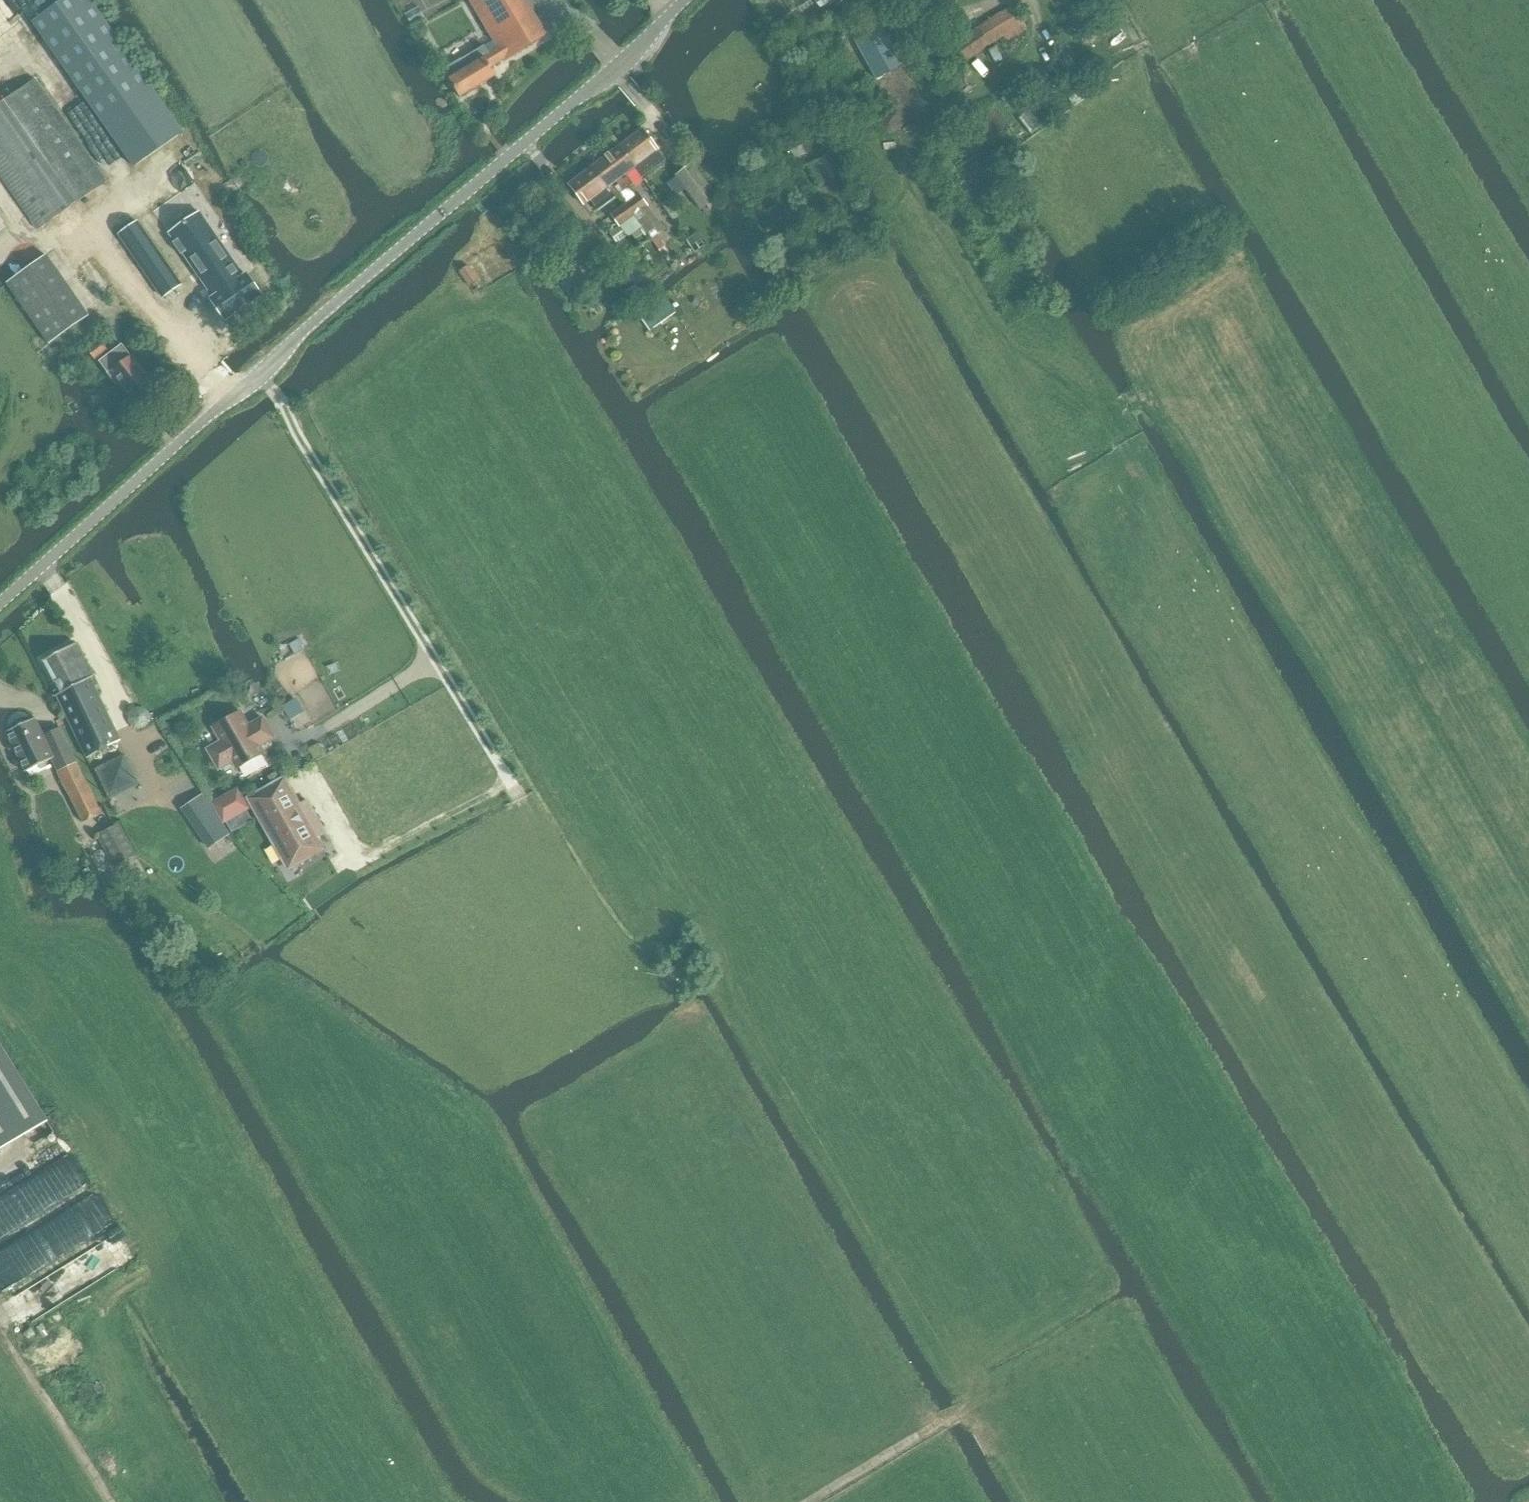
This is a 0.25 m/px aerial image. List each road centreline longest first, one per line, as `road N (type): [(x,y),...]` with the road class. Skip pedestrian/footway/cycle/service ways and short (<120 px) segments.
road 1 (unclassified): [(685,0),(620,68),(503,159),(0,605)]
road 2 (track): [(812,1501),(963,1409),(1000,1402),(1126,1489)]
road 3 (track): [(0,1328),(108,1501)]

